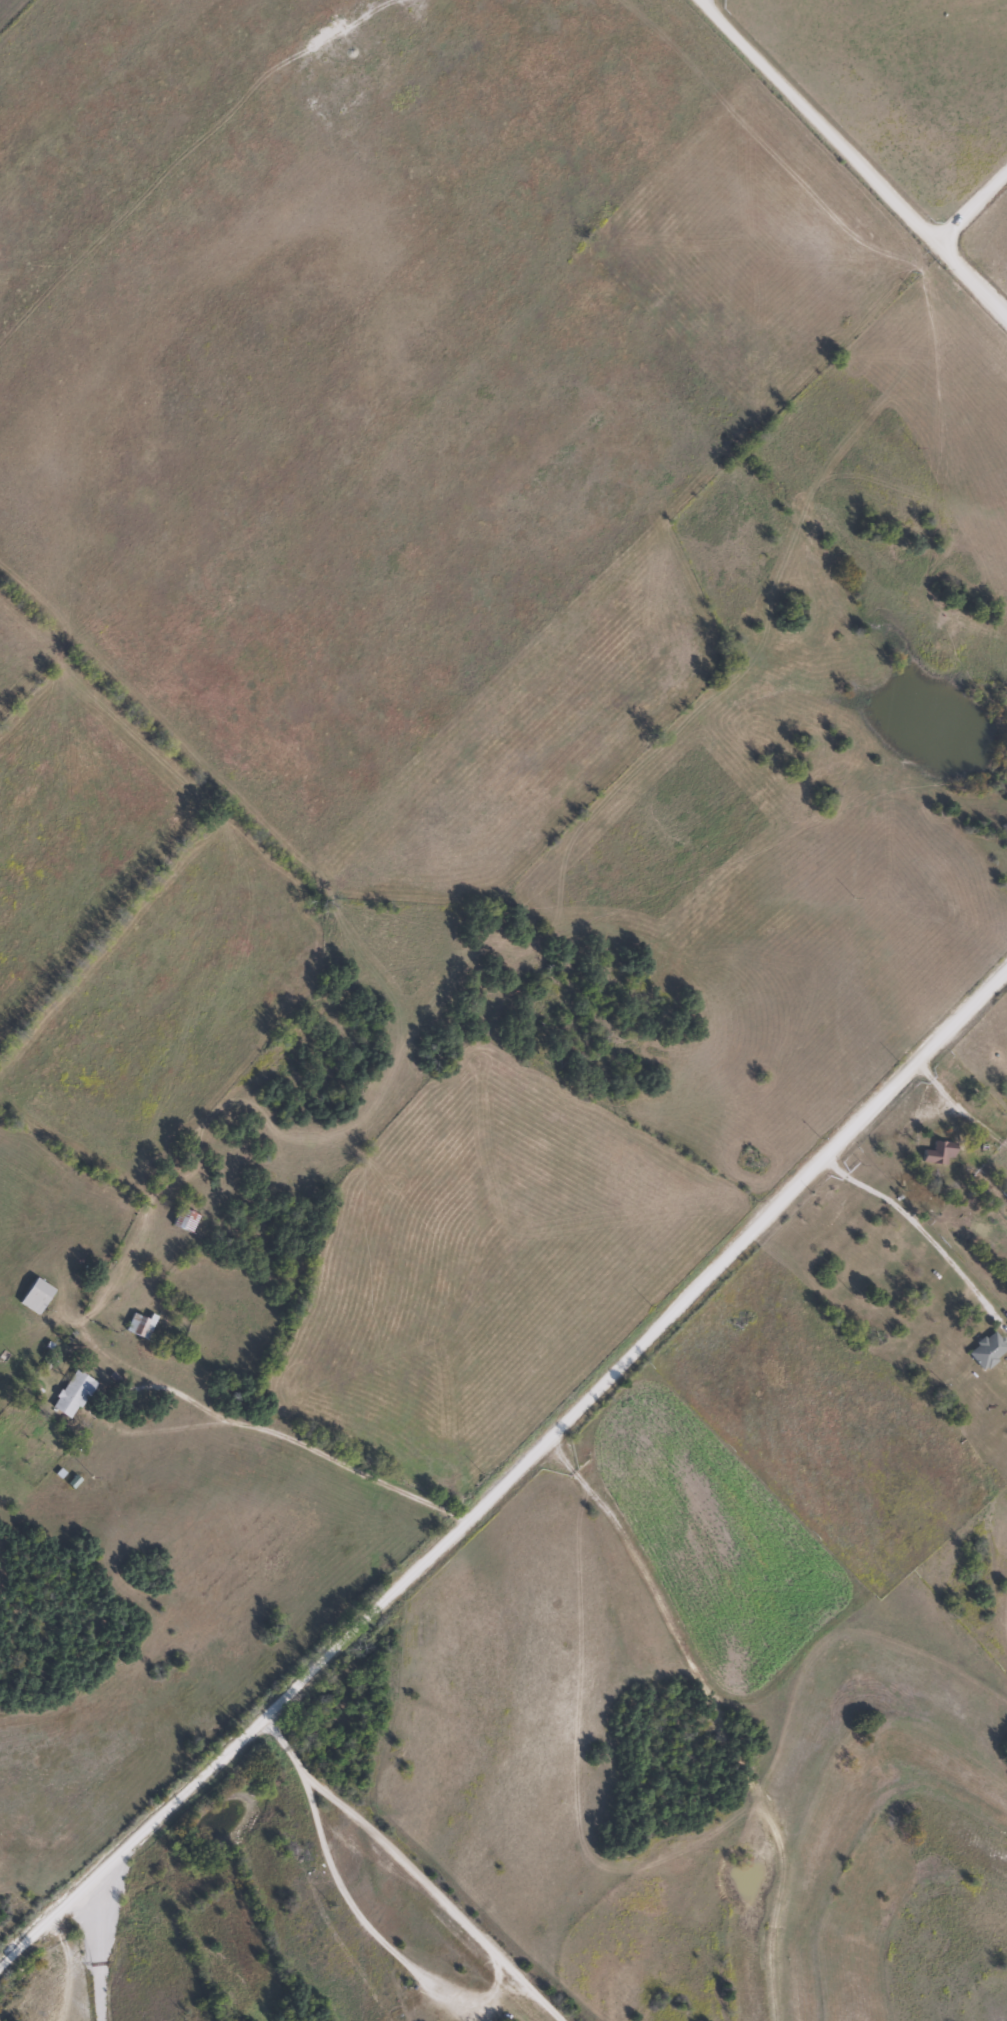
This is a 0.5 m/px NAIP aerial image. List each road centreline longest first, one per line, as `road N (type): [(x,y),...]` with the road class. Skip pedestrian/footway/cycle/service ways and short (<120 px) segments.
road 1 (residential): [(0,1974),(1006,955)]
road 2 (residential): [(695,0),(932,241),(1006,168)]
road 3 (residential): [(182,1424),(212,1402),(198,1375),(177,1366),(146,1369),(142,1413),(182,1424)]

